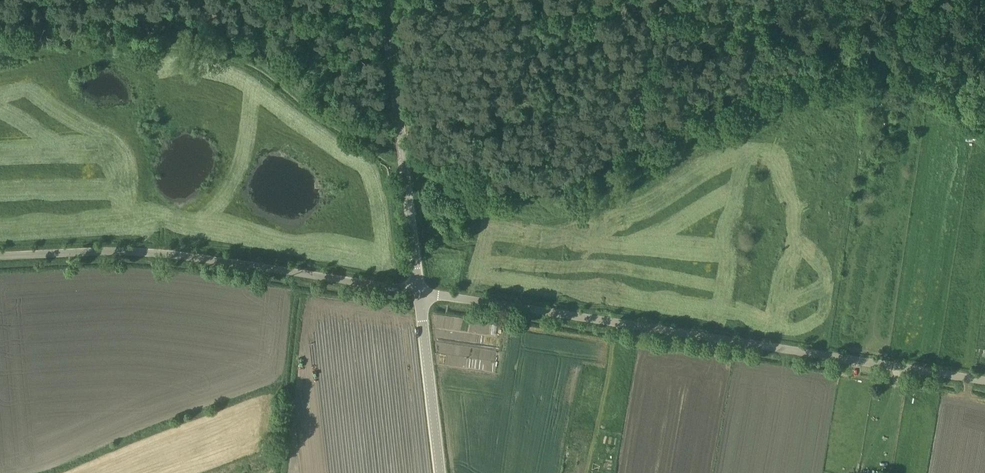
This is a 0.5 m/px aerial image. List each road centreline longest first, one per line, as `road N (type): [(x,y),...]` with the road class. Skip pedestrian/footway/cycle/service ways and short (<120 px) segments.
road 1 (unclassified): [(417,292),(984,383)]
road 2 (unclassified): [(0,260),(133,253),(417,292)]
road 3 (unclassified): [(417,292),(381,0)]
road 4 (unclassified): [(439,472),(417,292)]
road 5 (track): [(603,153),(620,130),(655,1)]

